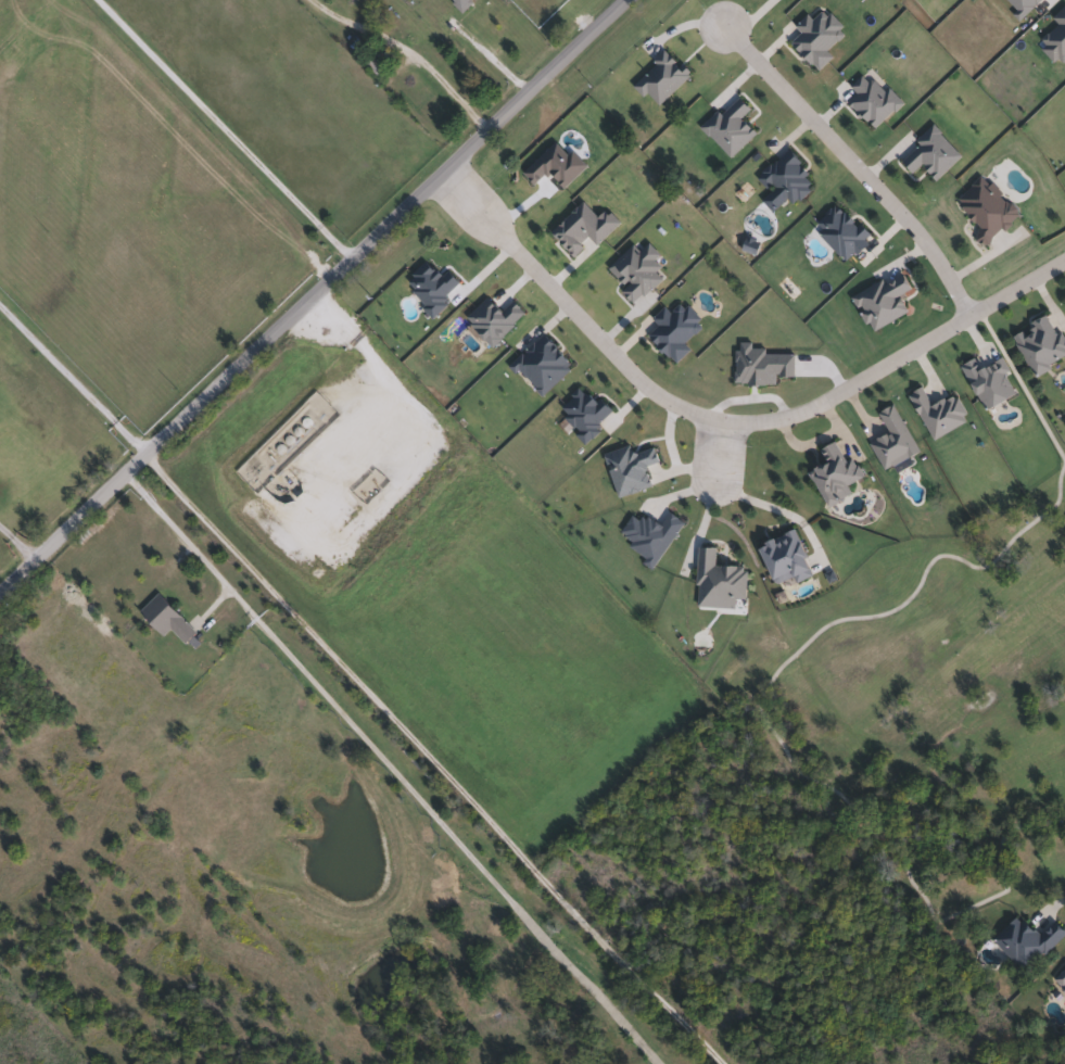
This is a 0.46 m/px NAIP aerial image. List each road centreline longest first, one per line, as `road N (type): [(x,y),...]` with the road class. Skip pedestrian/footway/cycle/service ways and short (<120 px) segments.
road 1 (residential): [(1064,817),(1029,813),(1012,824),(1004,846),(1010,895),(940,922),(895,853),(844,799),(797,770),(778,730),(772,682),(831,625),(879,619),(912,600),(940,559),(981,568),(1058,505),(1064,471)]
road 2 (residential): [(634,0),(0,598)]
road 3 (residential): [(723,1063),(153,456)]
road 4 (residential): [(128,480),(655,1063)]
road 5 (residential): [(1064,260),(822,404),(760,422),(723,421),(692,415),(635,378),(445,178)]
road 6 (residential): [(969,317),(915,229),(723,25)]
road 7 (residential): [(1064,468),(978,312)]
road 8 (residential): [(183,425),(288,517)]

